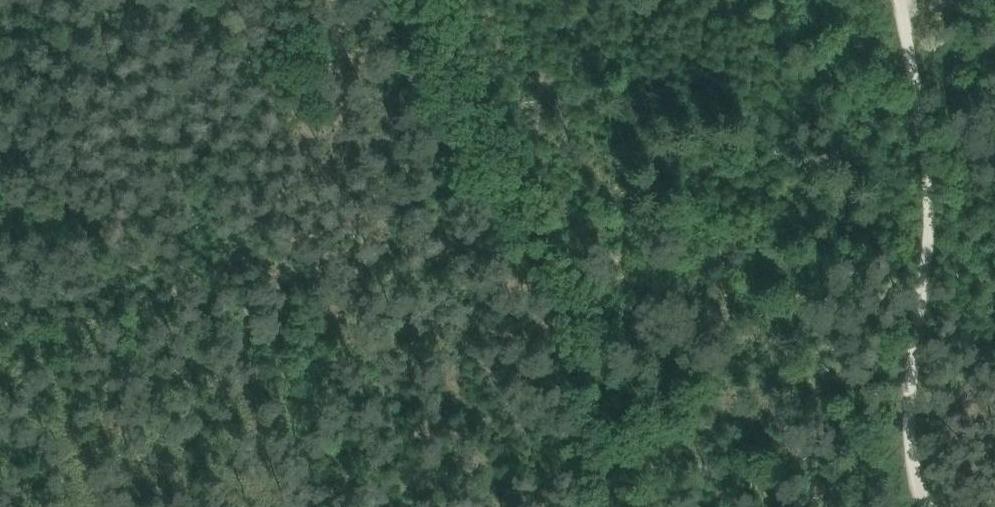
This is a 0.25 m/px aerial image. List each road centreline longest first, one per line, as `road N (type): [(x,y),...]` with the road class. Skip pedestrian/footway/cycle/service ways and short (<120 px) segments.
road 1 (track): [(905,1),(928,180),(918,414),(954,506)]

